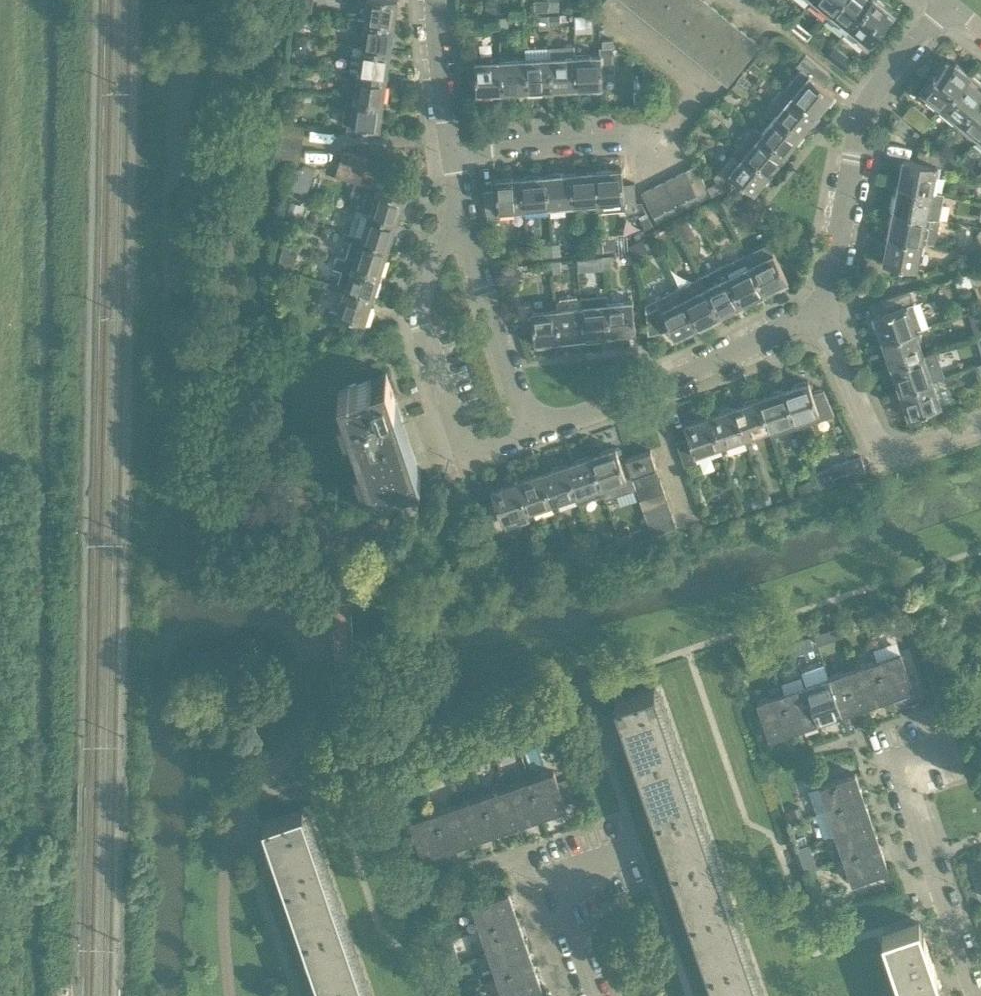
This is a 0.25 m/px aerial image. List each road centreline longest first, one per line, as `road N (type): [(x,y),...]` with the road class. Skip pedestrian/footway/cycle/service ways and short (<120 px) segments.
road 1 (residential): [(819,316),(866,110),(949,5)]
road 2 (residential): [(534,430),(651,390),(819,316)]
road 3 (residential): [(469,452),(420,314),(458,200)]
road 4 (residential): [(980,426),(881,455),(819,316)]
road 5 (residential): [(978,995),(899,762)]
road 6 (residential): [(534,430),(458,200)]
road 7 (residential): [(453,147),(670,129)]
road 8 (residential): [(591,995),(554,887),(632,849)]
road 9 (residential): [(453,147),(435,0)]

